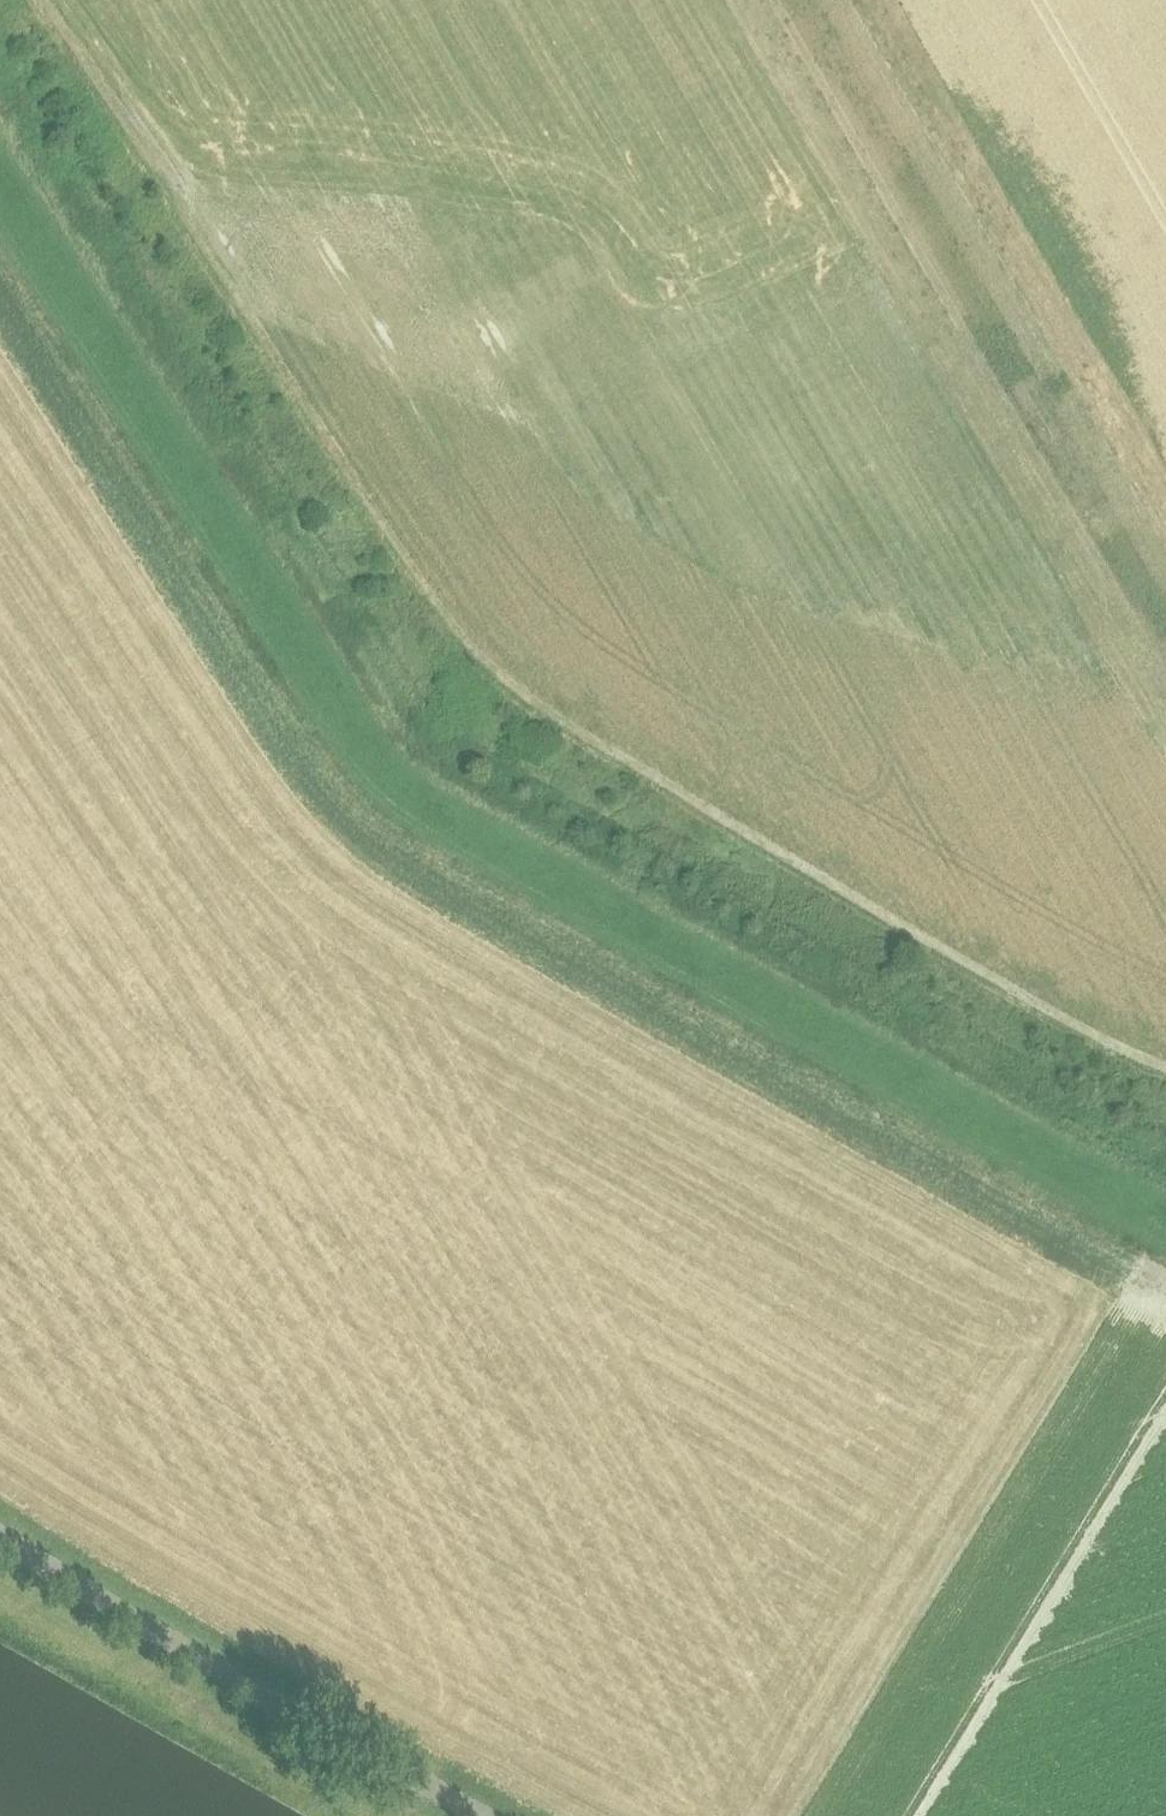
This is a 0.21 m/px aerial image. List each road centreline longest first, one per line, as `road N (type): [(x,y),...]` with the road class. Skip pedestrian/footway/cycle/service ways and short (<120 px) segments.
road 1 (track): [(479,1815),(0,1537)]

